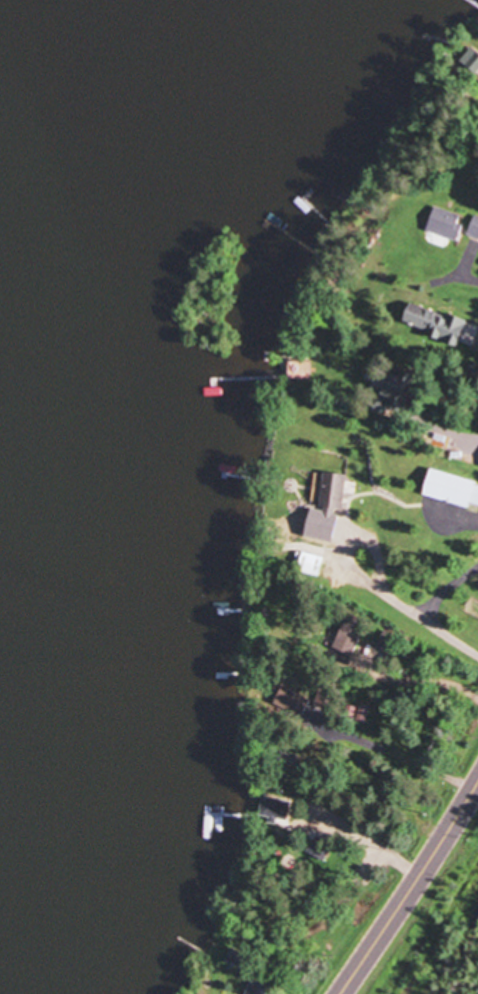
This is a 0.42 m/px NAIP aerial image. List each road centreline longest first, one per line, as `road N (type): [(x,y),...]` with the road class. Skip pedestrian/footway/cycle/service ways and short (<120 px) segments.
road 1 (primary): [(340,993),(477,789)]

